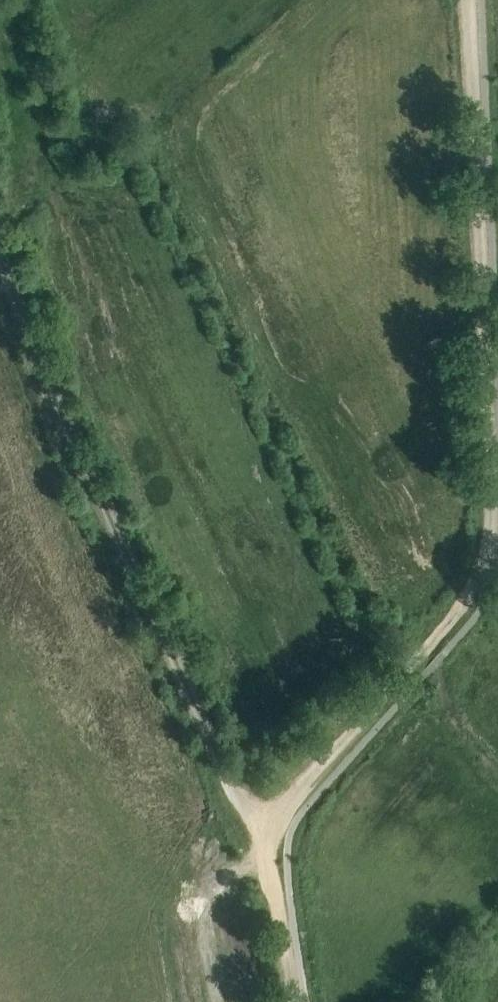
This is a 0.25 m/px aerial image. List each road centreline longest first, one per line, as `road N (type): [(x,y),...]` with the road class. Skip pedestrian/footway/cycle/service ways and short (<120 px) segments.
road 1 (track): [(267,840),(282,804),(467,605),(491,548),(465,0)]
road 2 (track): [(267,840),(188,704),(0,279)]
road 3 (track): [(292,1001),(267,840)]

